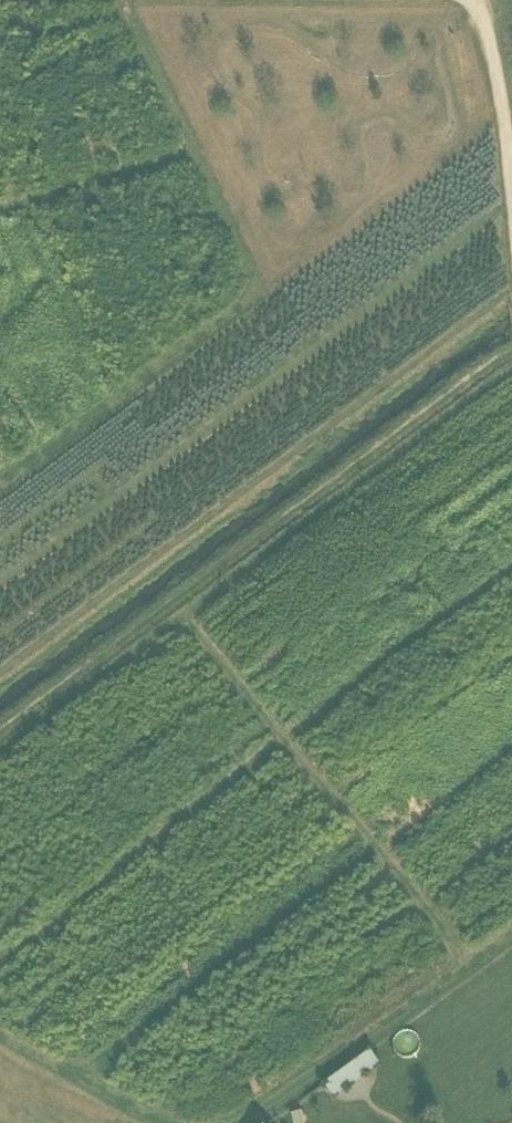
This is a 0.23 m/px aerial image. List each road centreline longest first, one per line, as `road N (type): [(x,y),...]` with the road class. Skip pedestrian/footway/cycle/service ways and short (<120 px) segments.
road 1 (track): [(511,188),(487,14)]
road 2 (track): [(118,1122),(0,1054)]

